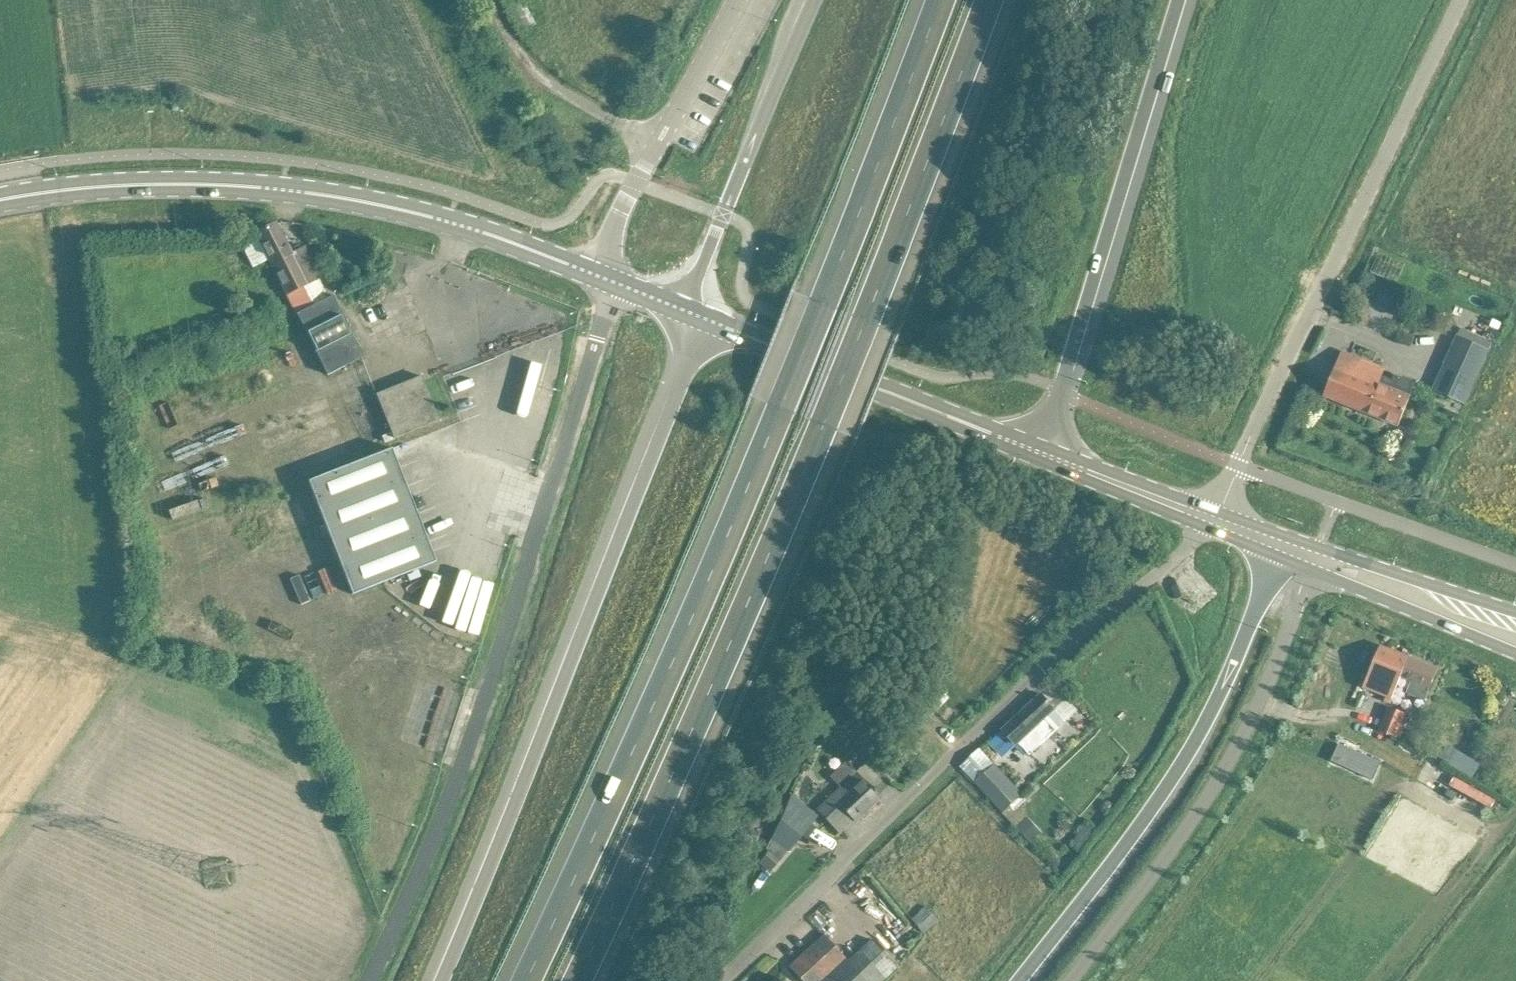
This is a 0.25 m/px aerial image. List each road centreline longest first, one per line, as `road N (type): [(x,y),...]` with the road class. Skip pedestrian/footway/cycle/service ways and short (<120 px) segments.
road 1 (motorway): [(576,980),(824,425),(989,0)]
road 2 (motorway): [(940,0),(781,408),(527,980)]
road 3 (unclassified): [(369,980),(482,711),(607,307),(606,280)]
road 4 (motorway): [(690,313),(691,329),(632,490),(439,980)]
road 5 (unclassified): [(721,980),(950,754),(1214,520)]
road 6 (secondary): [(606,280),(410,211),(289,190),(88,187),(0,202)]
road 7 (unclassified): [(1237,463),(1461,0)]
road 8 (motorway): [(1020,980),(1165,792),(1209,720),(1282,546)]
road 9 (unclassified): [(1073,980),(1216,787),(1316,560)]
road 10 (motorway): [(1040,452),(1192,0)]
road 11 (secondary): [(1040,452),(690,313)]
road 12 (motorway): [(818,0),(689,296),(690,313)]
road 13 (unclassified): [(606,280),(605,252),(635,182),(733,0)]
road 14 (unclassified): [(1515,562),(1237,463)]
road 15 (secondary): [(1316,560),(1353,587),(1515,652)]
road 16 (secondary): [(1515,613),(1363,564),(1316,560)]
road 17 (secondary): [(1214,520),(1040,452)]

